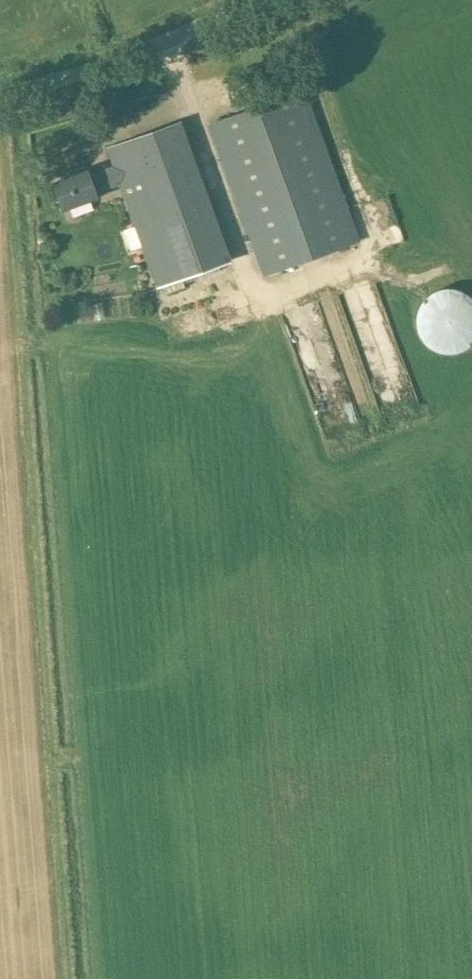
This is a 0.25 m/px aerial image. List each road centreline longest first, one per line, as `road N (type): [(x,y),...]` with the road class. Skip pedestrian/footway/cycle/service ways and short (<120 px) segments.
road 1 (unclassified): [(0,105),(107,72),(262,0)]

